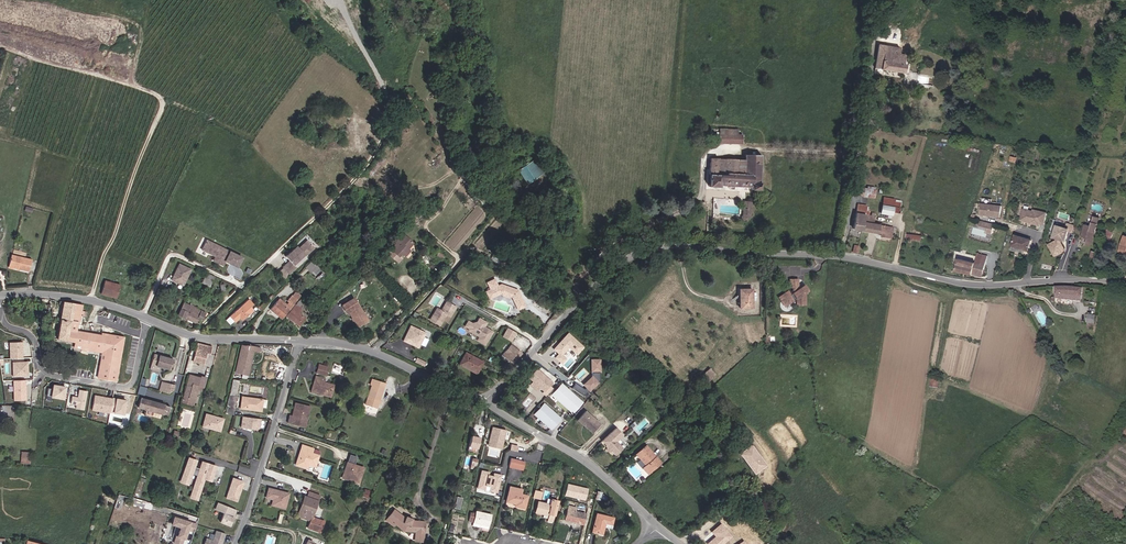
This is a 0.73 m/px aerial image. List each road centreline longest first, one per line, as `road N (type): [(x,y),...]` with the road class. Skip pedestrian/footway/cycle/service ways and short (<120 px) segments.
road 1 (tertiary): [(1125,283),(968,285),(841,257),(667,247),(622,264),(531,354)]
road 2 (track): [(0,46),(166,100),(89,300)]
road 3 (track): [(373,353),(458,258),(427,228),(461,170),(429,186),(394,187)]
road 4 (tertiary): [(0,294),(89,300),(194,337),(298,340)]
road 5 (residential): [(484,402),(584,461),(657,526)]
road 6 (residential): [(298,340),(235,543)]
road 7 (tertiary): [(298,340),(365,350),(484,402)]

